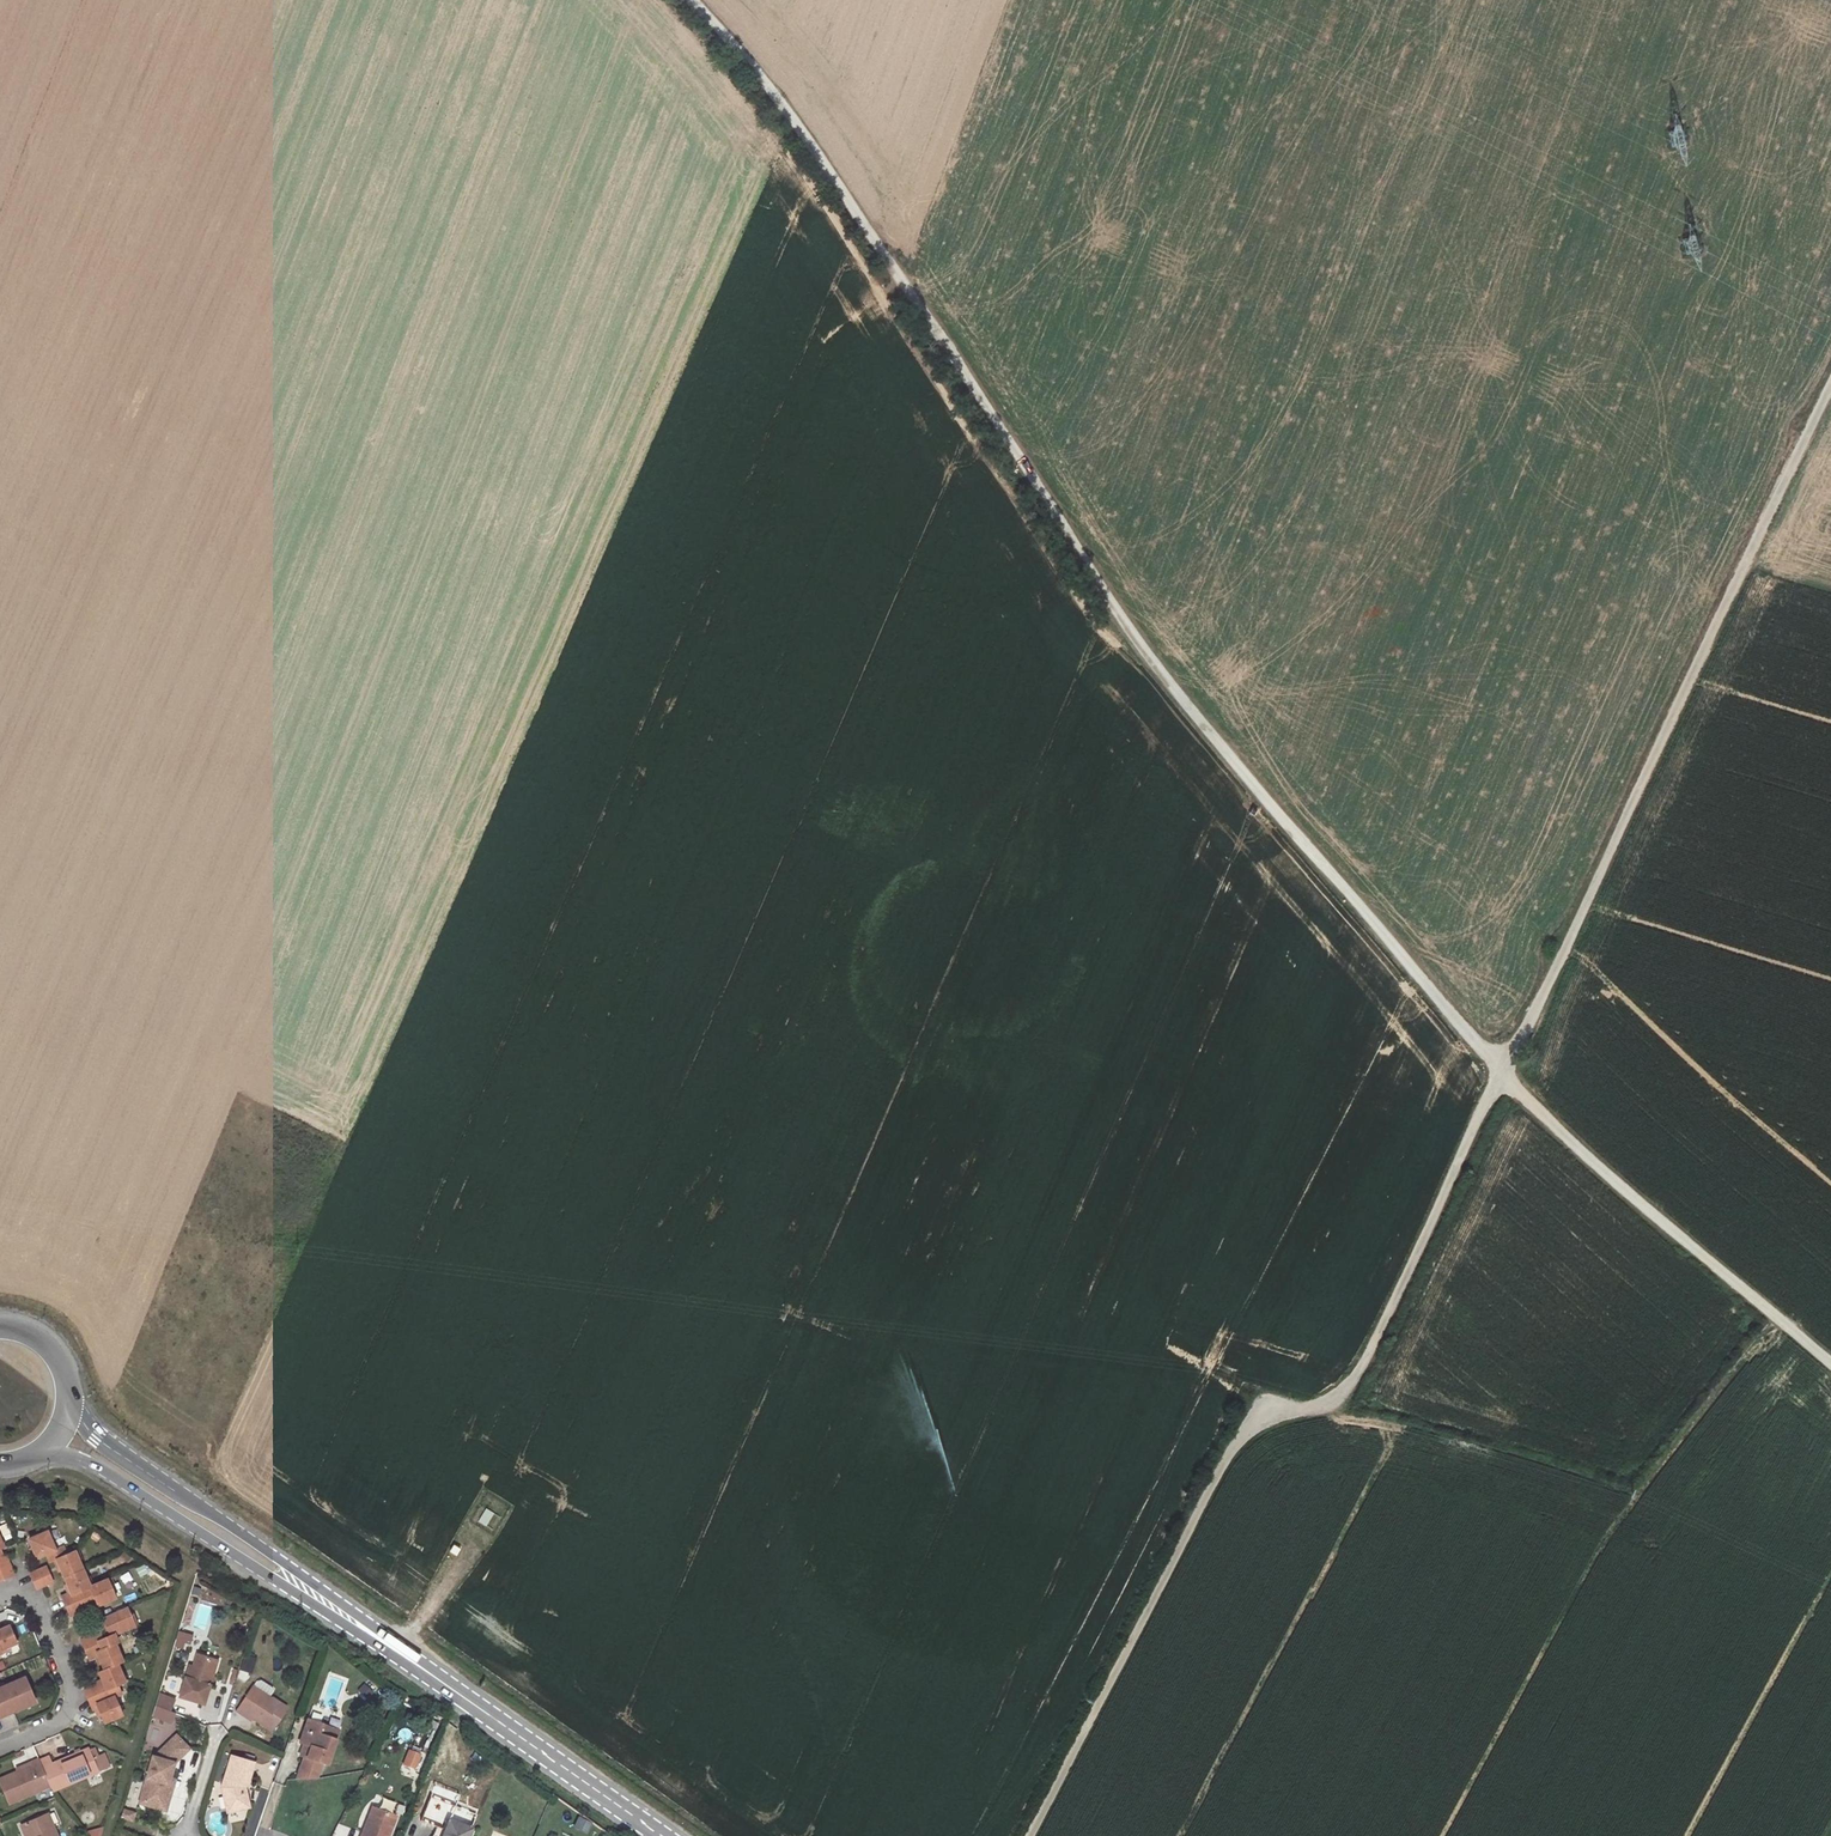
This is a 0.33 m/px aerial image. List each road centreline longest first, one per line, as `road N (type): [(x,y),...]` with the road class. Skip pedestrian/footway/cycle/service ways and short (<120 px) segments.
road 1 (unclassified): [(1030,1835),(1253,1421),(1335,1400),(1362,1371),(1501,1074)]
road 2 (track): [(1830,384),(1501,1074)]
road 3 (primary): [(472,1702),(96,1437),(68,1393)]
road 4 (primary): [(42,1450),(82,1459),(472,1702)]
road 5 (primary): [(662,1835),(472,1702)]
road 6 (residential): [(0,1750),(58,1725),(73,1689),(41,1610),(0,1597)]
road 7 (track): [(402,1651),(476,1538)]

